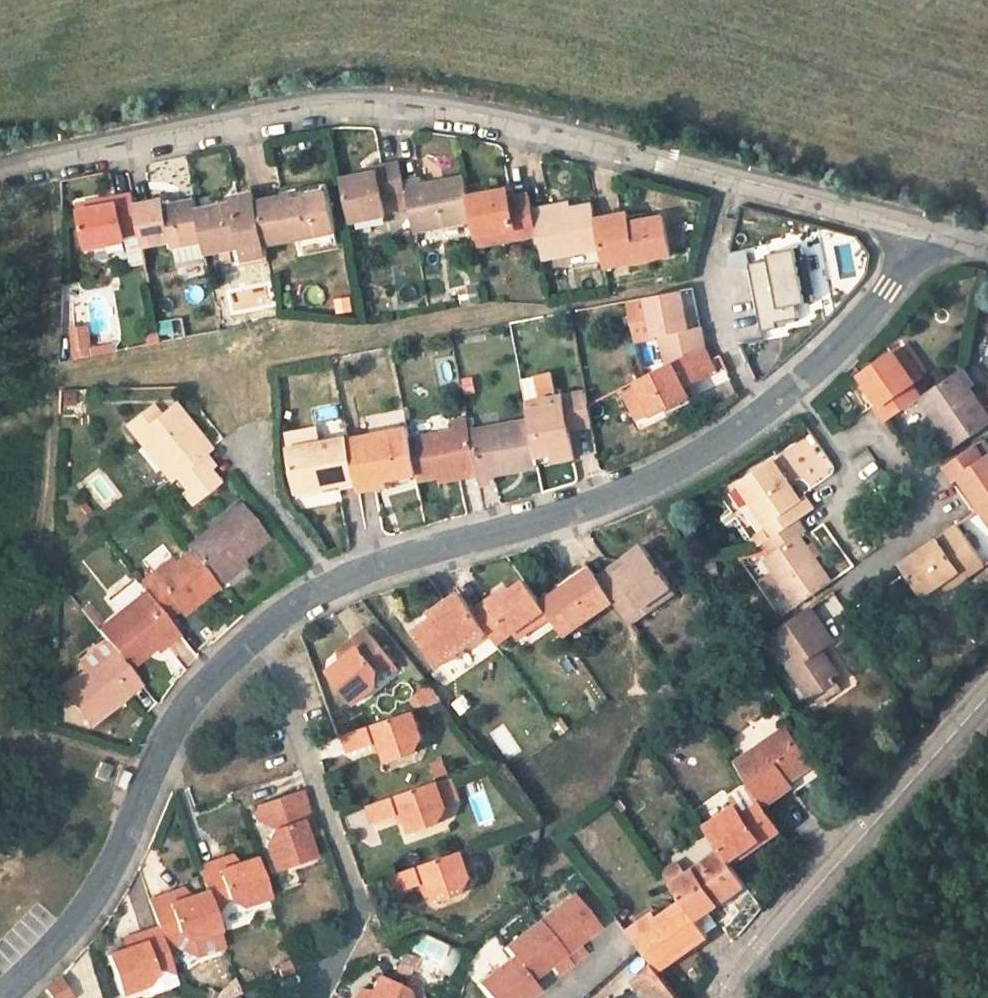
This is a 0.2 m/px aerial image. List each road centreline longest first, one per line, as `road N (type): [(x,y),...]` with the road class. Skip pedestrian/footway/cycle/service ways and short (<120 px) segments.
road 1 (unclassified): [(931,233),(415,104),(296,105),(0,167)]
road 2 (residential): [(261,630),(329,585),(416,551),(590,503),(714,438),(794,381)]
road 3 (residential): [(4,997),(115,868),(187,708),(261,630)]
road 4 (unclassified): [(987,697),(726,982),(721,997)]
road 5 (residential): [(261,630),(361,912),(307,997)]
road 6 (residential): [(794,381),(826,359),(931,233)]
road 7 (residential): [(794,381),(905,543)]

